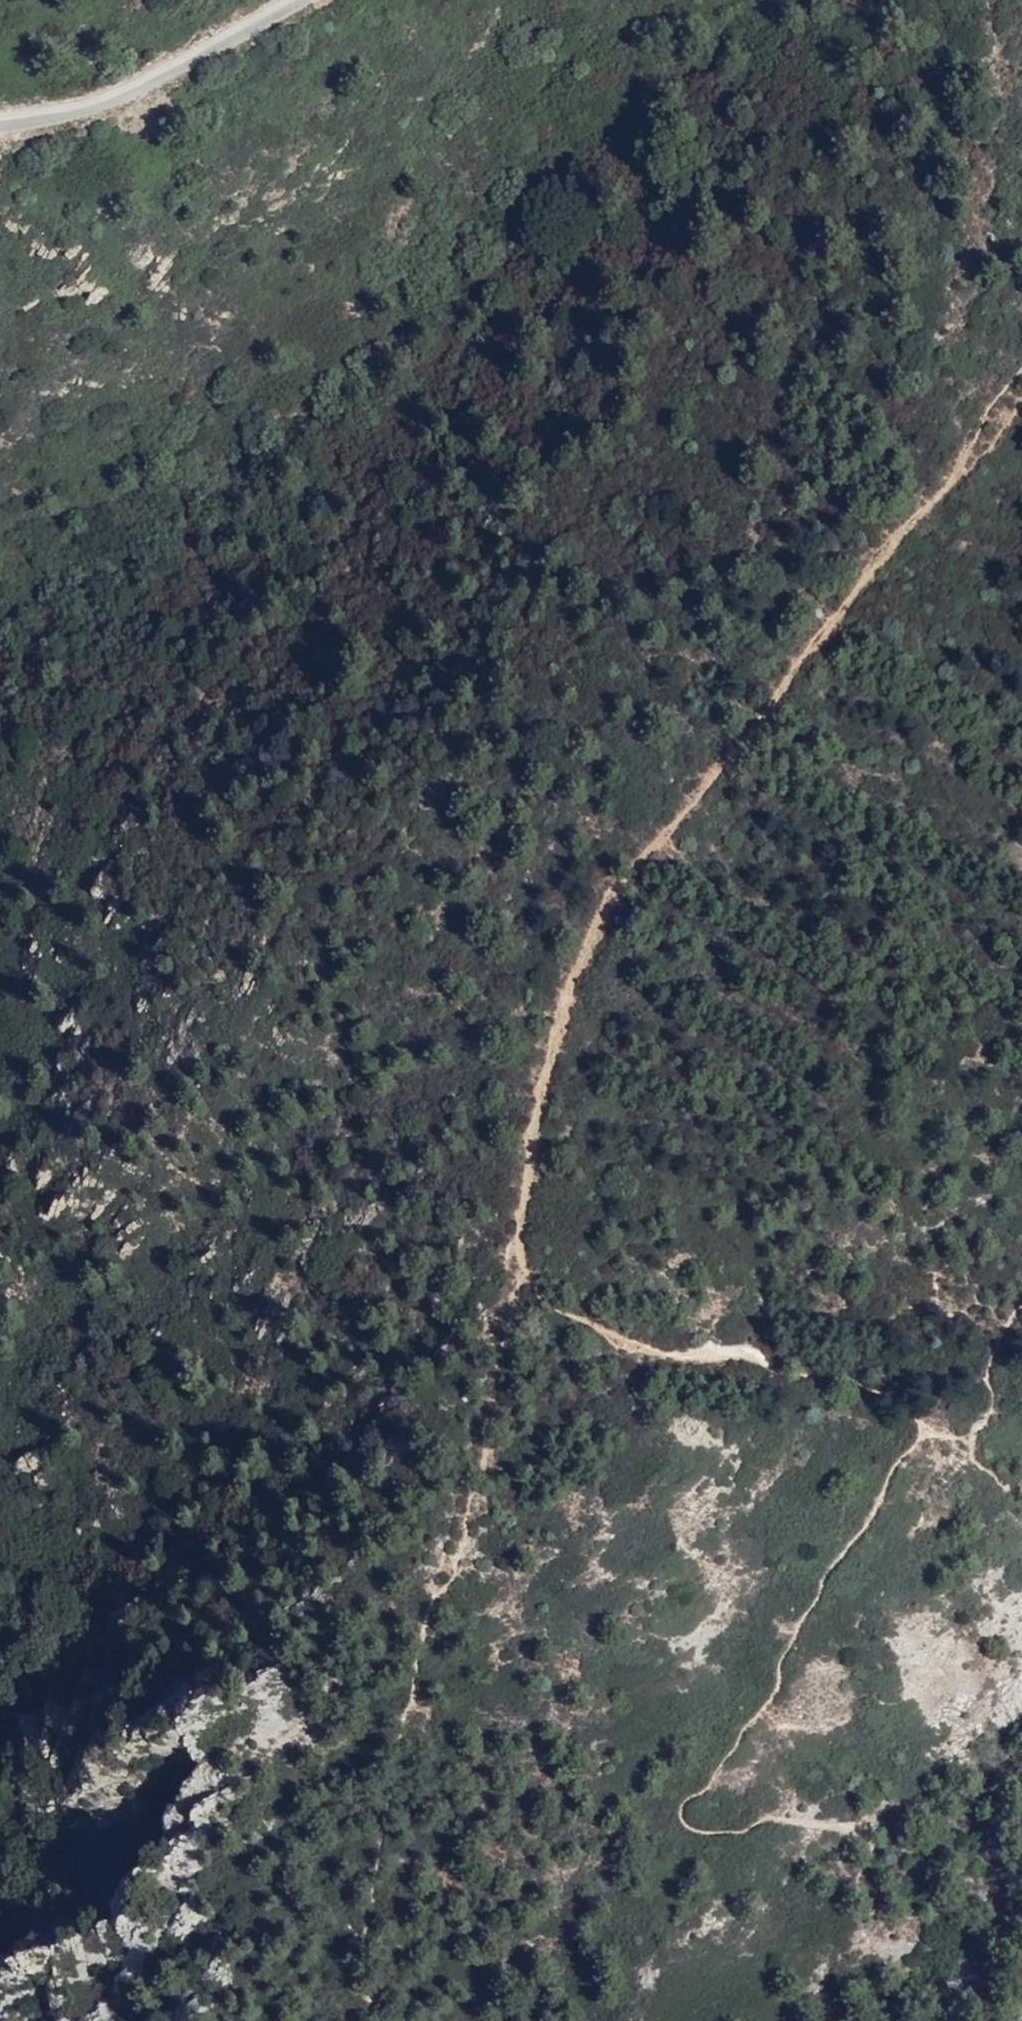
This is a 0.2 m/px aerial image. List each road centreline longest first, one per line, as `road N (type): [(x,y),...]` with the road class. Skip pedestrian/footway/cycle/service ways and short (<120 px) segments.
road 1 (unclassified): [(0,122),(44,117),(192,57),(286,0)]

